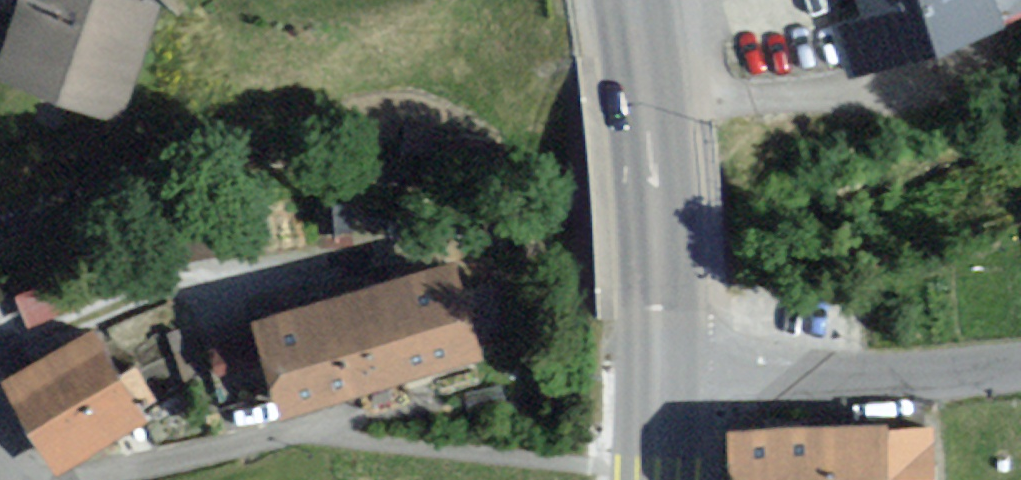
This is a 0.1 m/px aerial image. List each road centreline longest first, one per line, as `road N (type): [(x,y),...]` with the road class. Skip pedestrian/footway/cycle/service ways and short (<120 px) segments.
road 1 (secondary): [(640,0),(672,360)]
road 2 (residential): [(672,360),(889,370),(1020,359)]
road 3 (residential): [(101,479),(179,453),(308,432)]
road 4 (secondary): [(672,360),(667,479)]

